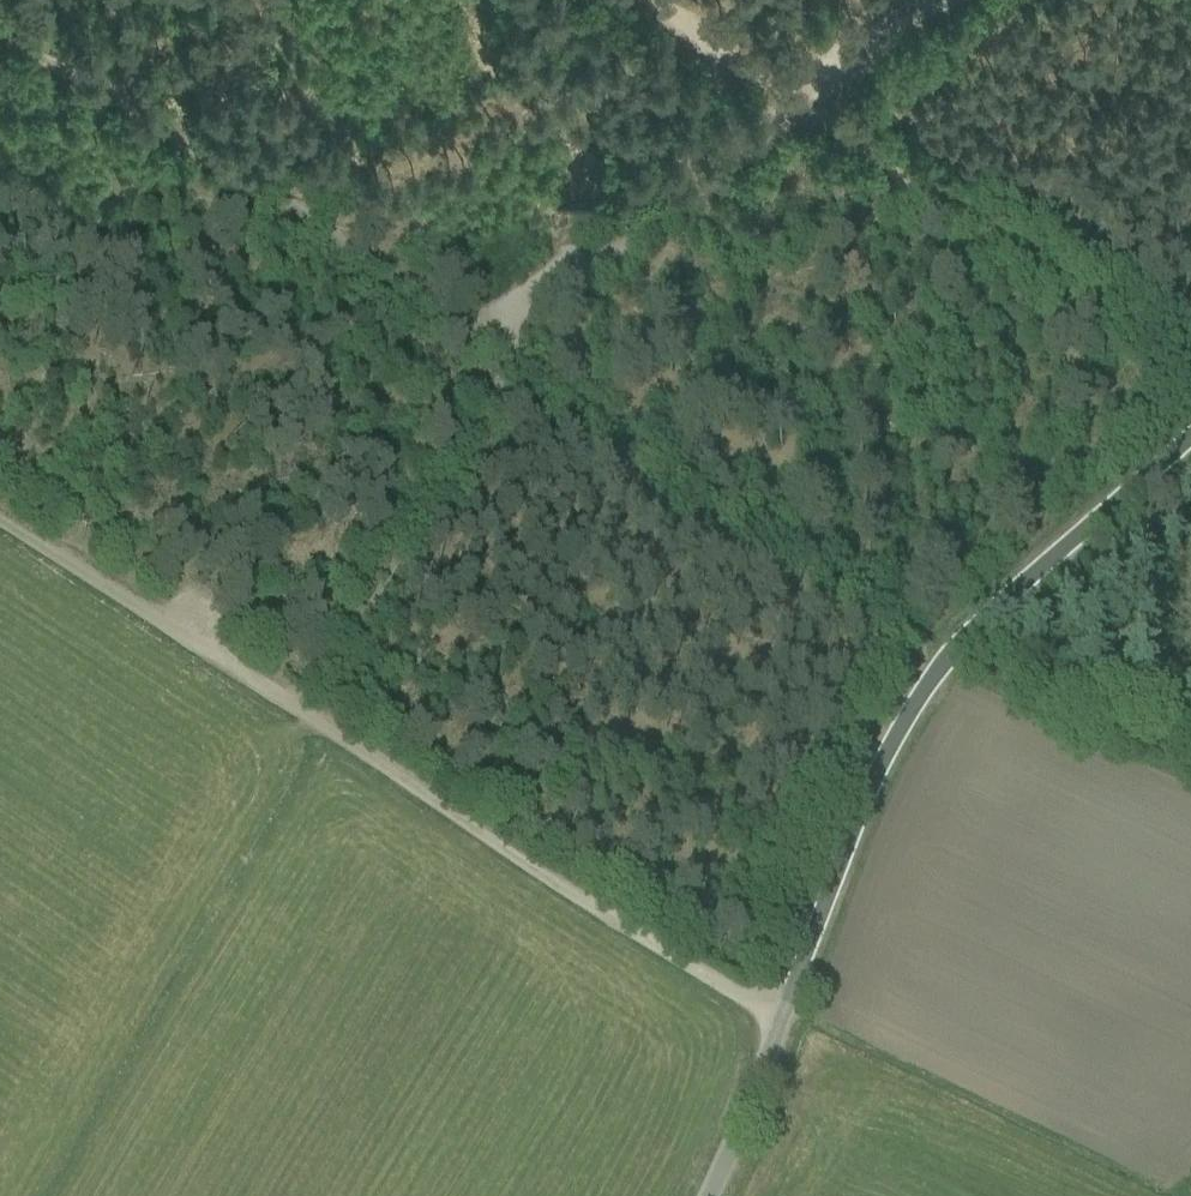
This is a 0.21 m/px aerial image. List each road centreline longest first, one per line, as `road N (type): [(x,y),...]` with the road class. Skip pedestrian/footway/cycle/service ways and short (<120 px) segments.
road 1 (unclassified): [(716,1195),(941,663),(1027,599),(1190,433)]
road 2 (track): [(645,0),(1190,323)]
road 3 (track): [(783,1023),(307,711)]
road 4 (track): [(307,711),(0,507)]
road 5 (track): [(817,104),(962,0)]

